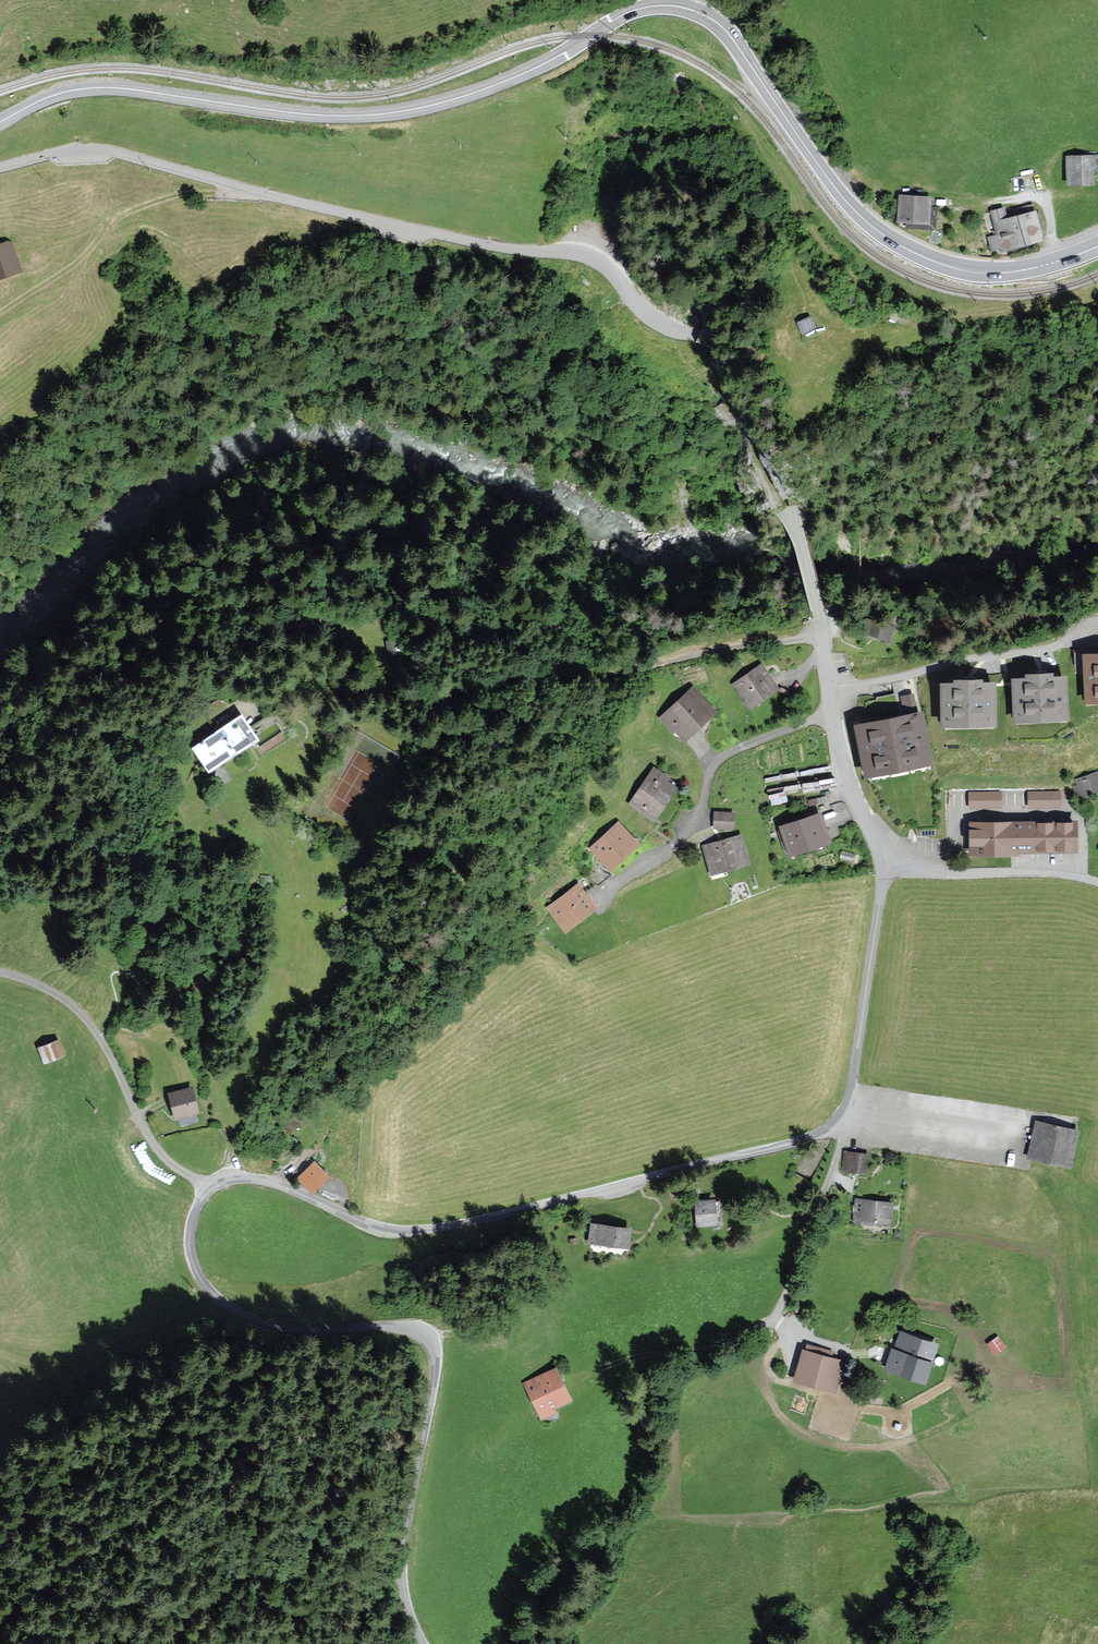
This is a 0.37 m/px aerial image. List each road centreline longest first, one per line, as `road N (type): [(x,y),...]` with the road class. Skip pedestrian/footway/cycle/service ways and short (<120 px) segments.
road 1 (primary): [(1097,246),(1037,267),(985,273),(898,244),(838,192),(727,32),(670,6),(626,13),(533,69),(418,108),(312,114),(96,88),(51,96),(0,122)]
road 2 (unclassified): [(821,636),(773,378),(750,354),(661,326),(600,263),(464,241),(97,149),(0,168)]
road 3 (unclassified): [(884,867),(842,1128),(414,1233),(367,1226),(255,1179),(208,1186)]
road 4 (unclassified): [(423,1643),(401,1567),(434,1384),(432,1346),(399,1327),(280,1328),(217,1298),(190,1248),(208,1186)]
road 5 (residential): [(223,707),(321,696),(437,698),(503,680),(617,675),(744,644),(821,636)]
road 6 (unclassified): [(0,972),(79,1012),(161,1157),(208,1186)]
road 7 (residential): [(604,892),(690,828),(724,757),(832,712)]
road 8 (residential): [(1097,632),(830,695)]
road 9 (track): [(26,249),(161,200),(261,193)]
road 10 (unclassified): [(1097,883),(884,867)]
road 11 (unclassified): [(884,867),(832,712)]

